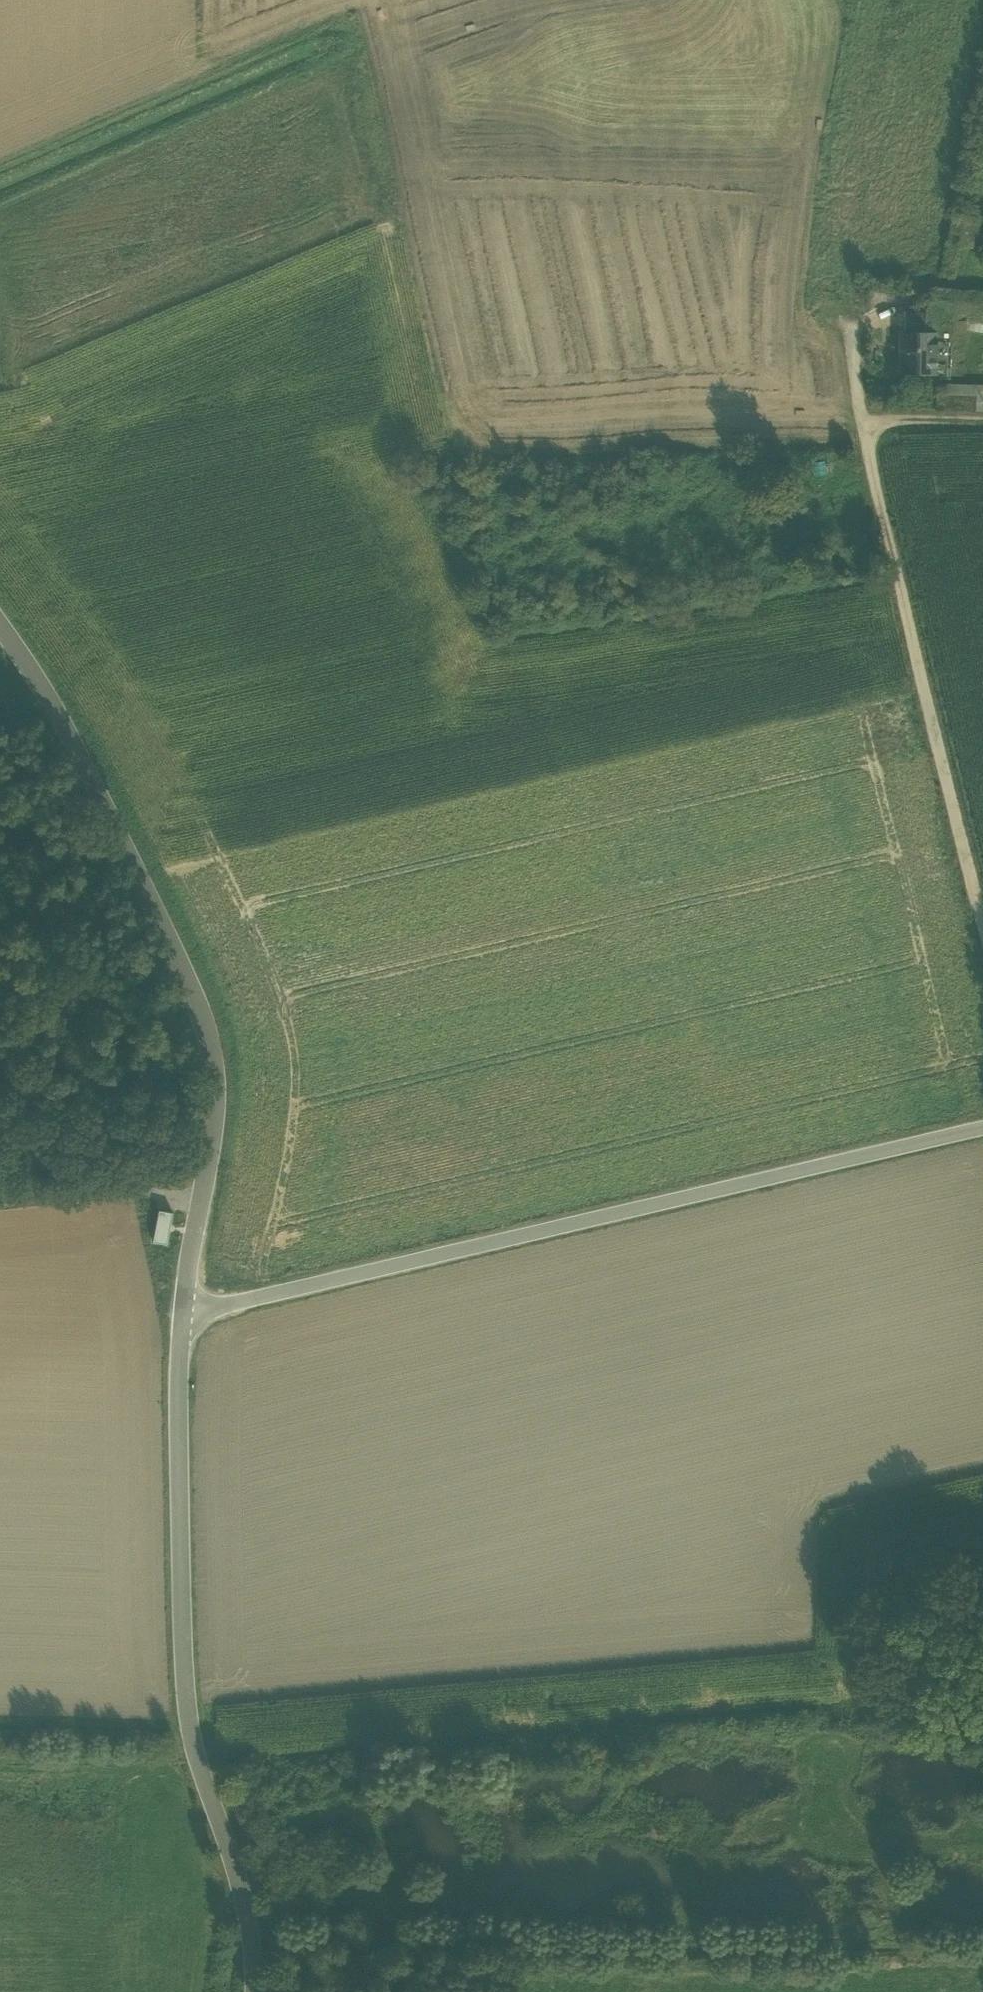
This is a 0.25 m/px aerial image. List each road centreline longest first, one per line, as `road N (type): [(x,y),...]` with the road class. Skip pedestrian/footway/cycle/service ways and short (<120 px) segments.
road 1 (unclassified): [(181,1309),(982,1129)]
road 2 (unclassified): [(181,1309),(205,1178),(215,1069),(108,809),(0,621)]
road 3 (unclassified): [(249,1991),(250,1922),(197,1751),(184,1654),(181,1309)]
road 4 (unclassified): [(982,908),(865,425),(851,330)]
road 5 (track): [(205,1178),(0,1197)]

